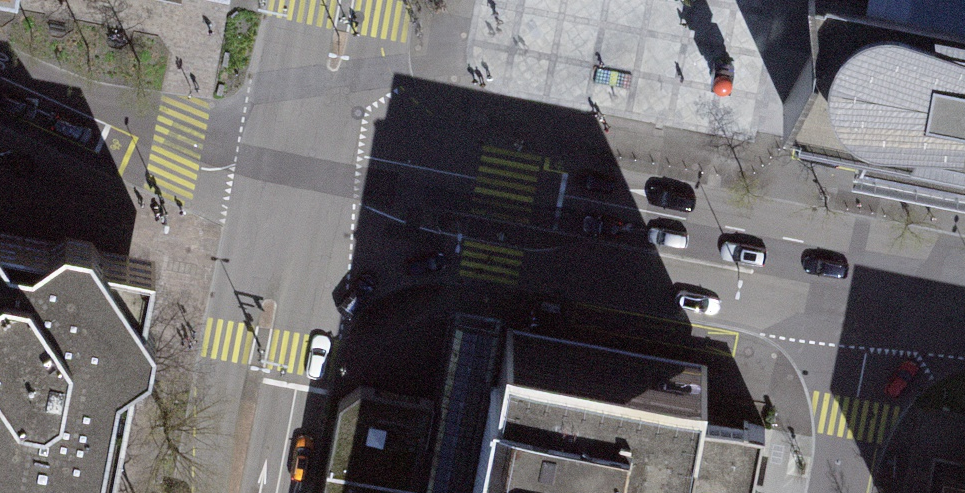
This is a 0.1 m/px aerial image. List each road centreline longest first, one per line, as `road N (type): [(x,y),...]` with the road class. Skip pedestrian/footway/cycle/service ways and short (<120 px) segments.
road 1 (tertiary): [(879,290),(494,230),(307,184)]
road 2 (tertiary): [(307,184),(177,155),(0,78)]
road 3 (secondary): [(307,184),(261,348),(236,492)]
road 4 (residential): [(879,290),(839,492)]
road 5 (secondary): [(348,0),(307,184)]

